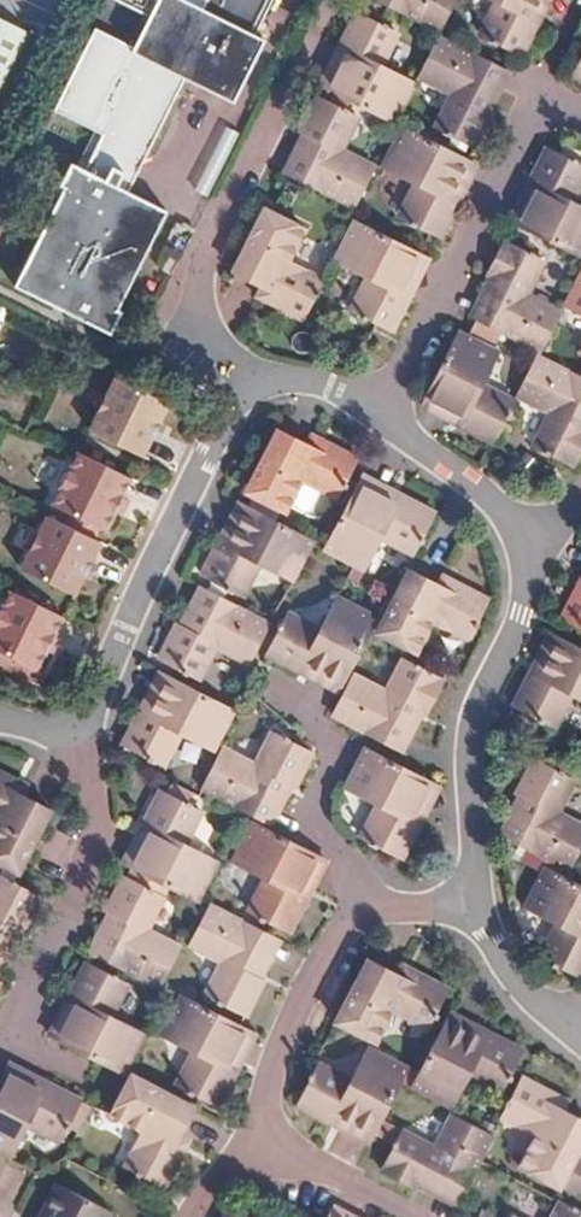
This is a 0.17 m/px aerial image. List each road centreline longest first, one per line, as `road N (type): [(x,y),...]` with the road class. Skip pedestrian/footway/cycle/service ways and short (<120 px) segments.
road 1 (residential): [(265,391),(215,338),(203,286),(209,246),(331,0)]
road 2 (residential): [(76,745),(205,459),(231,413),(265,391)]
road 3 (residential): [(532,540),(527,613),(478,719),(475,900)]
road 4 (residential): [(537,95),(386,416)]
road 5 (residential): [(76,745),(96,805),(91,848),(0,1036)]
road 6 (residential): [(267,1145),(272,1077),(345,924),(370,907)]
road 7 (residential): [(313,706),(332,744),(320,819),(370,907)]
road 8 (residential): [(386,416),(475,480),(532,540)]
road 9 (residential): [(475,900),(518,982),(580,1030)]
road 10 (residential): [(267,1145),(402,1216)]
road 11 (residential): [(265,391),(315,388),(386,416)]

